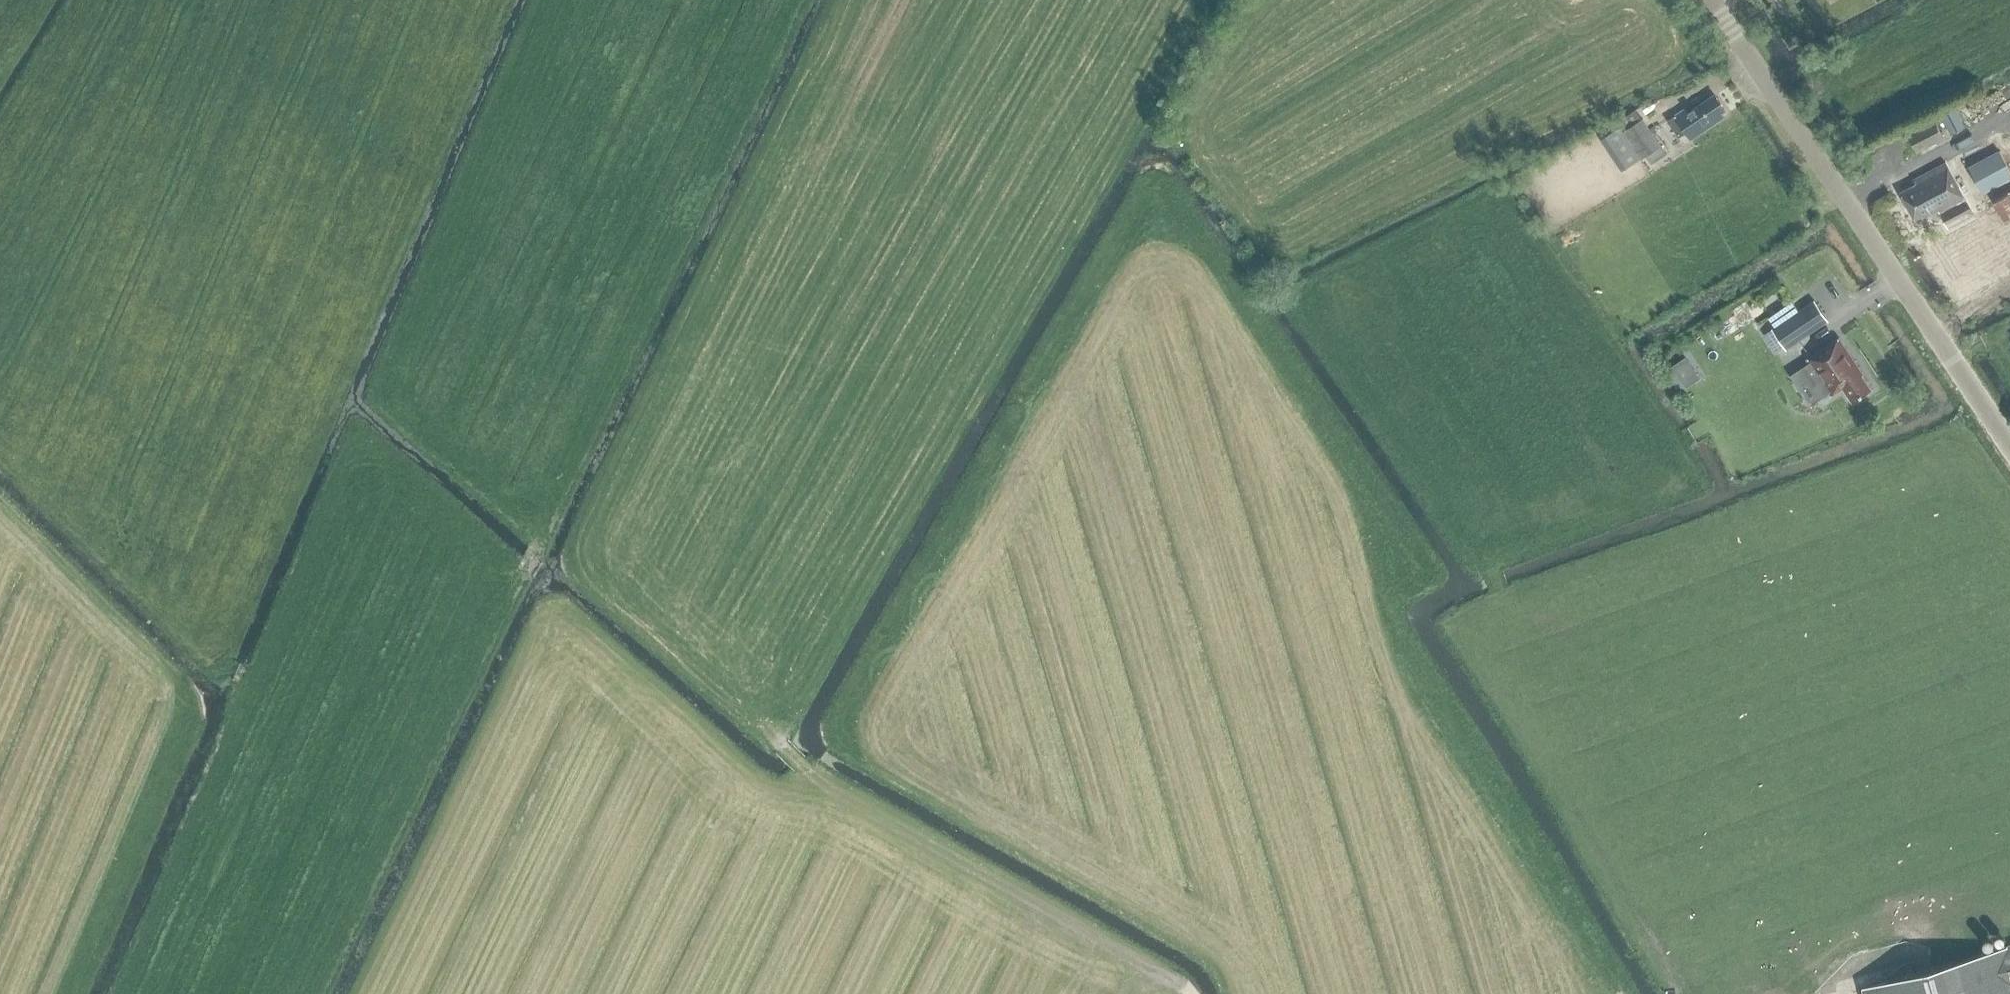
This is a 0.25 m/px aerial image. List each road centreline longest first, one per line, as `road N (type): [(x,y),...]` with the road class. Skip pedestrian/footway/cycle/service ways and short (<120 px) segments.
road 1 (unclassified): [(2009,443),(1707,0)]

